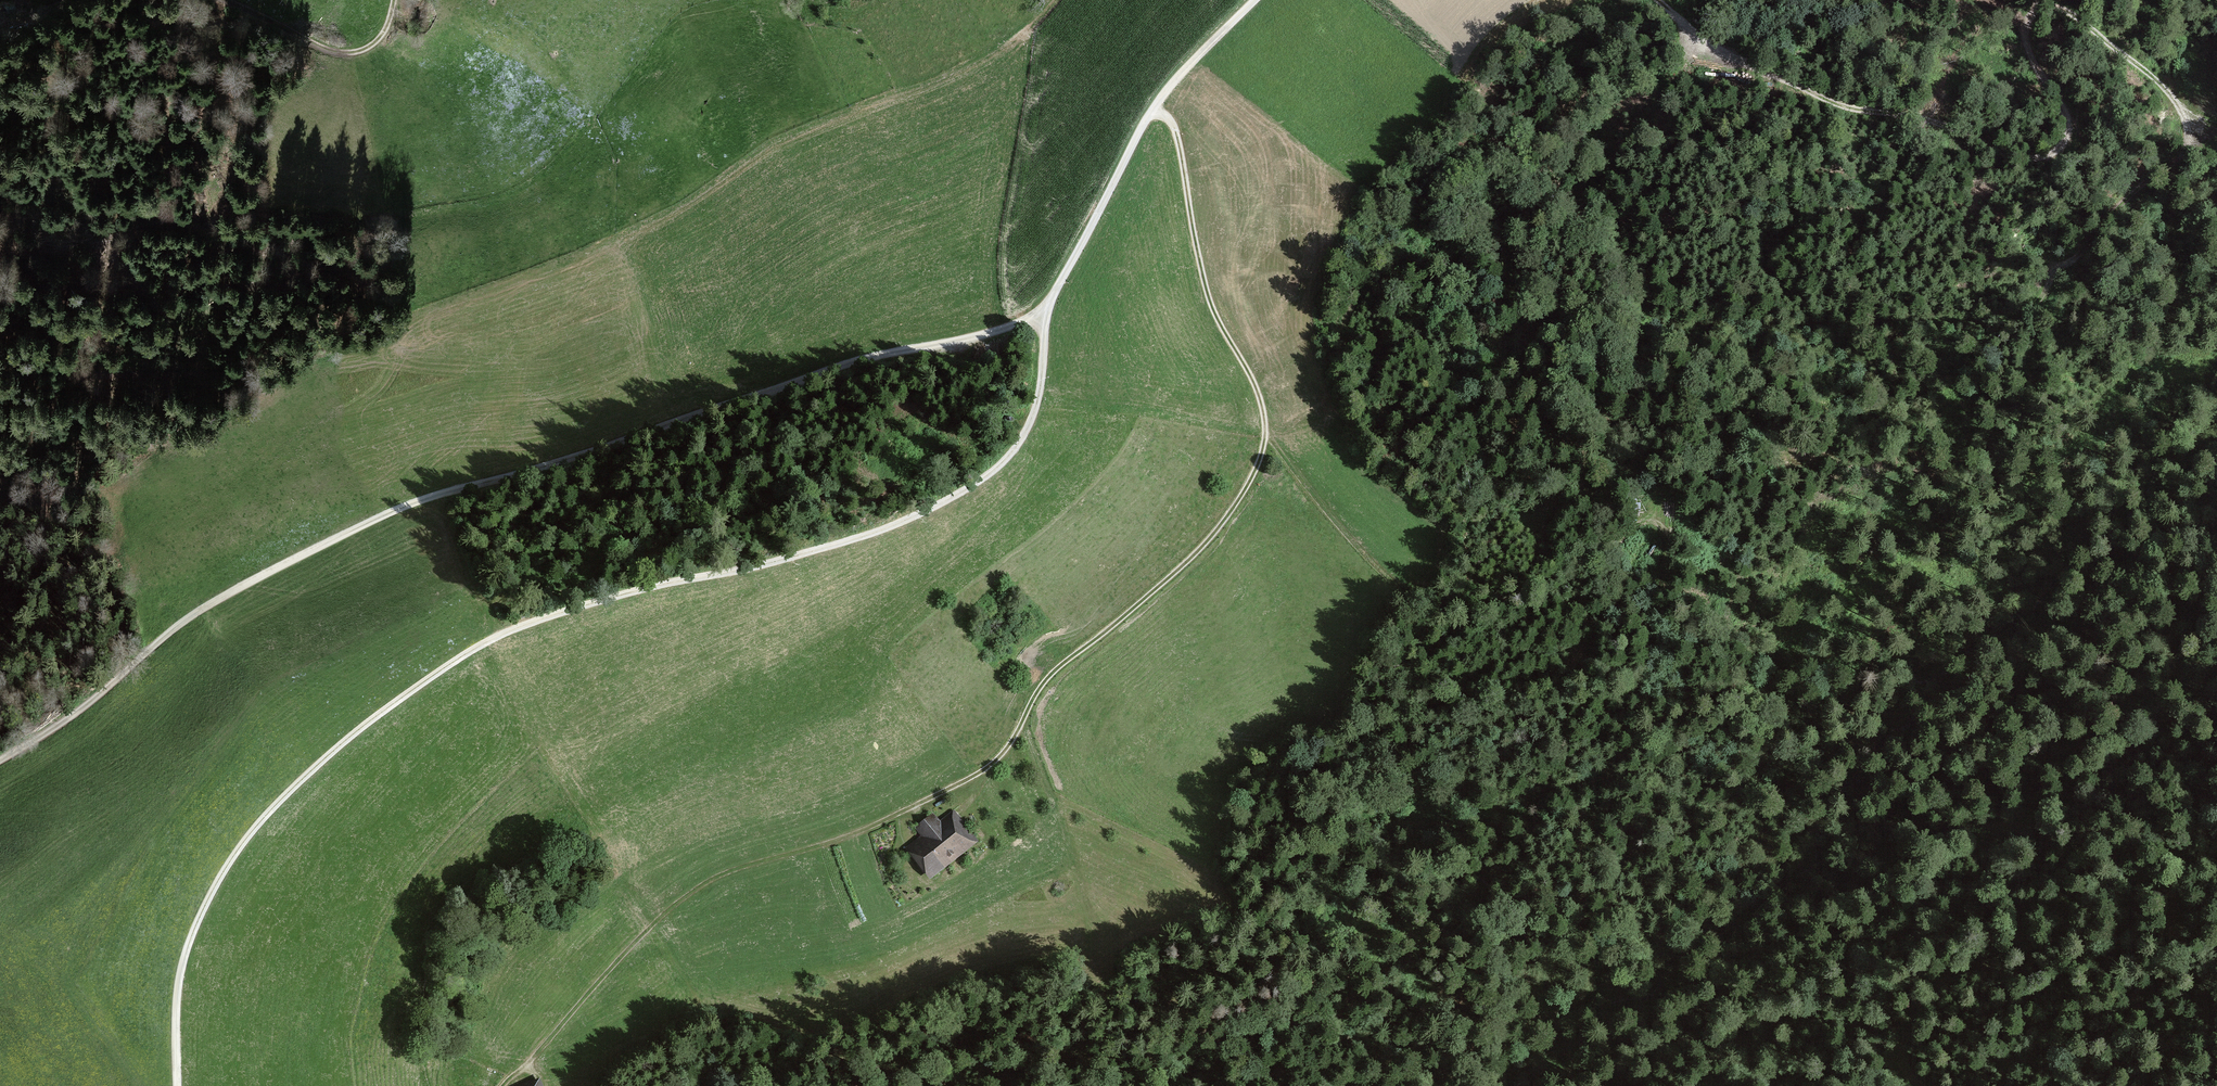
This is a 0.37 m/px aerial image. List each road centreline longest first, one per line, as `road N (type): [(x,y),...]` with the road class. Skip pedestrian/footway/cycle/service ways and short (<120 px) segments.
road 1 (unclassified): [(1042,313),(1039,400),(1008,455),(975,483),(884,529),(505,631),(378,714),(319,763),(248,836),(196,924),(178,984),(176,1085)]
road 2 (track): [(1659,0),(1758,72),(1855,108),(1938,123),(2022,156),(2047,155),(2067,139),(2066,112),(2028,39),(2031,13),(2042,7),(2070,14),(2147,69),(2183,109),(2188,137),(2176,162),(2105,222),(2038,307),(2014,318),(1856,327)]
road 3 (unclassified): [(0,760),(73,716),(212,603),(393,512),(859,361),(963,340),(1042,313)]
road 4 (track): [(1265,432),(1378,570),(1447,611),(1475,613),(1515,596),(1597,556),(1645,522),(1663,529),(1643,688),(1625,745),(1607,769),(1585,785),(1513,807),(1415,800)]
road 5 (track): [(701,0),(677,5),(639,34),(576,138),(522,188),(408,216),(220,217),(195,237),(165,330),(142,353),(42,396),(0,425)]
road 6 (track): [(1022,721),(1106,949),(1105,989),(1253,976),(1322,954),(1367,921),(1379,924),(1379,952),(1368,968),(1252,1085)]
road 7 (track): [(1919,1085),(1904,1065),(1905,1042),(1955,974),(2059,911),(2216,840)]
road 8 (unclassified): [(1255,0),(1163,95),(1042,313)]
road 9 (track): [(1607,769),(1611,779),(1625,778),(1665,764),(1728,714),(1827,561)]
road 10 (track): [(2041,303),(2021,384),(2024,440),(2033,451),(2070,448),(2130,374)]
road 11 (track): [(2016,823),(2216,681)]
road 12 (track): [(0,254),(220,217)]
road 13 (track): [(394,0),(376,41),(350,53),(219,0)]
road 14 (track): [(2216,951),(2152,1085)]

